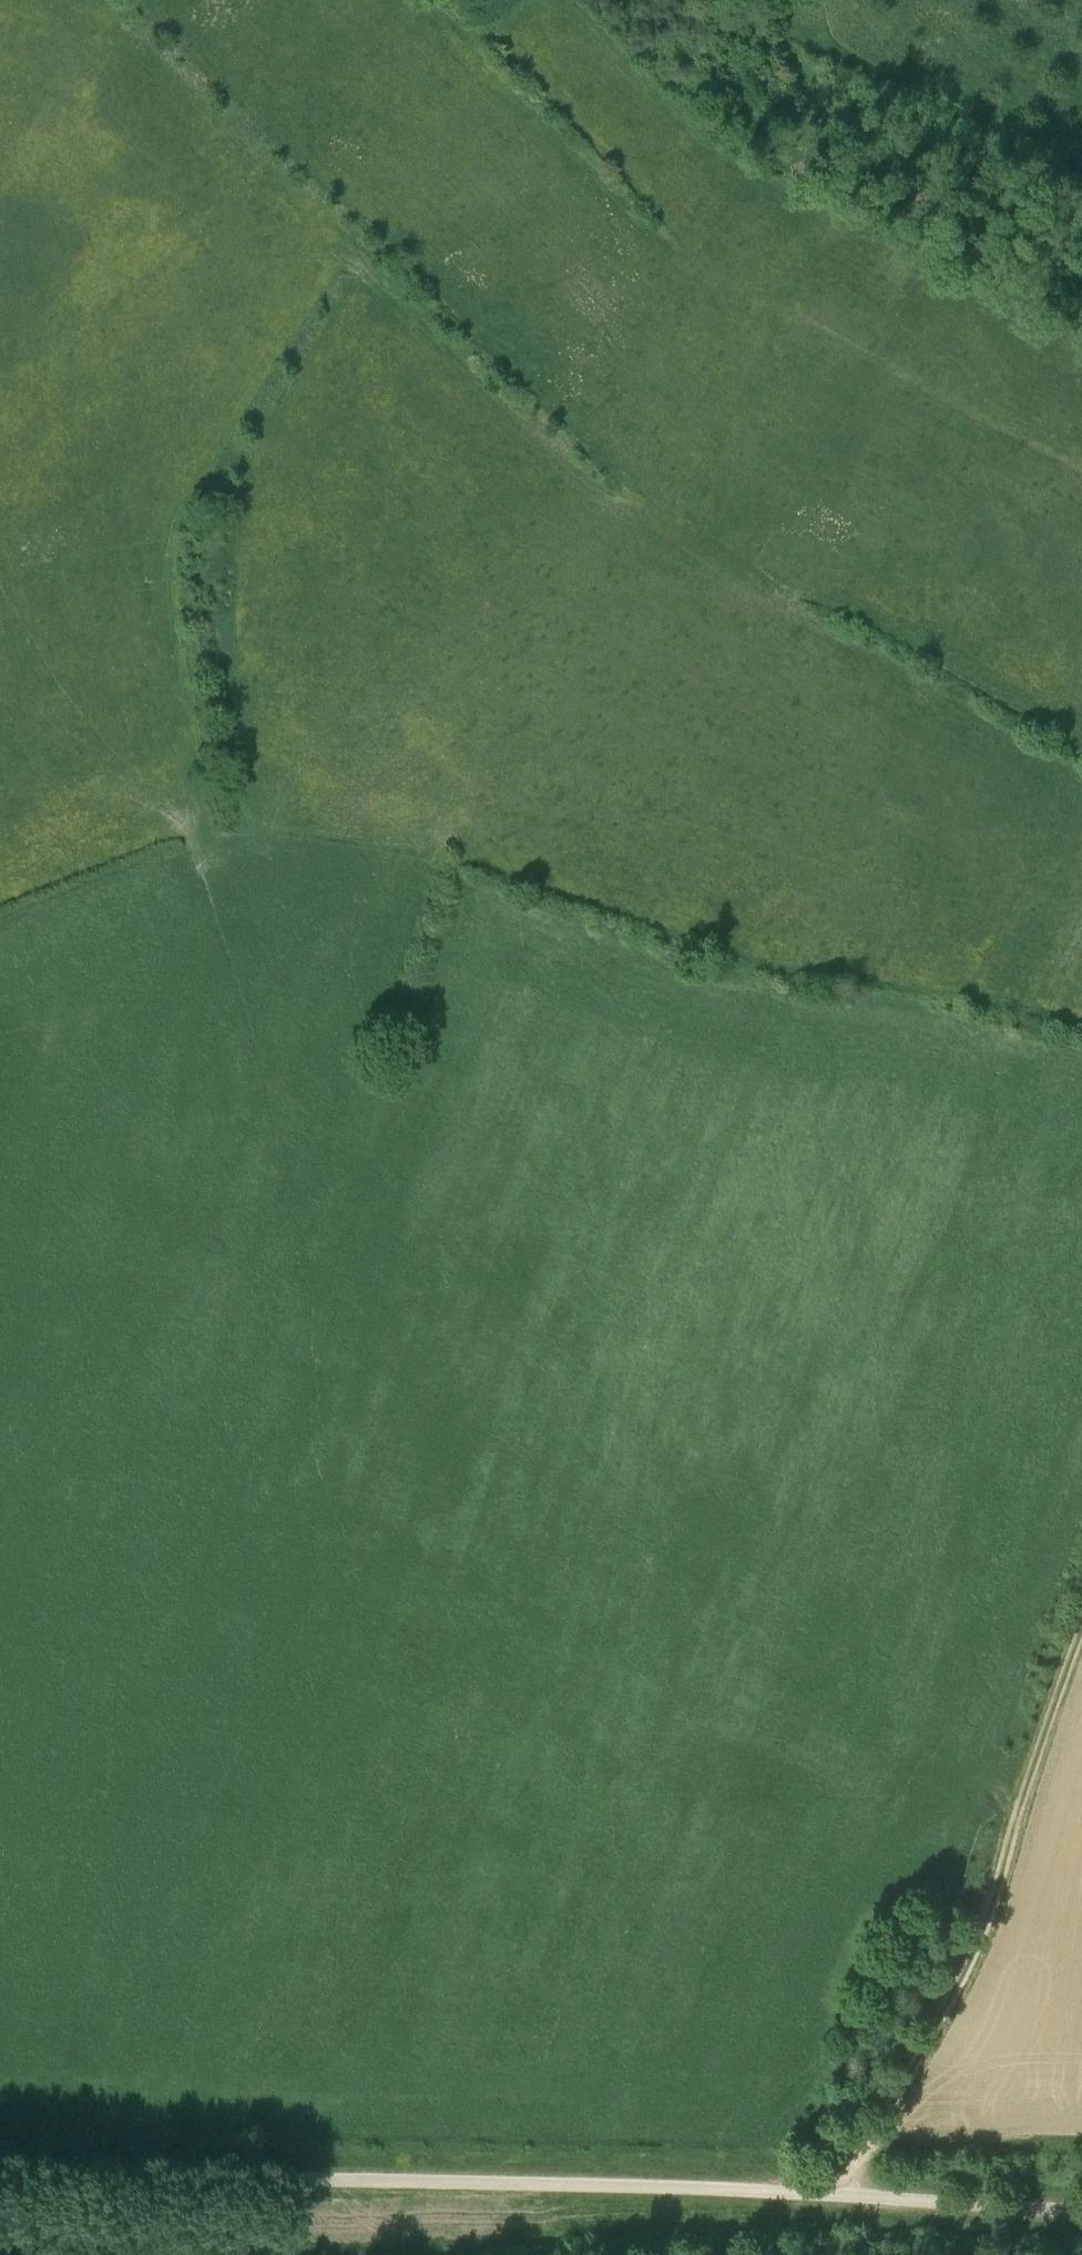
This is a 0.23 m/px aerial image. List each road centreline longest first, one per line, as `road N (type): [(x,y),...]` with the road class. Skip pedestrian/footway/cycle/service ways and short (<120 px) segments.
road 1 (unclassified): [(1081,2205),(851,2192),(0,2176)]
road 2 (track): [(851,2192),(875,2131),(967,1965),(1081,1621)]

